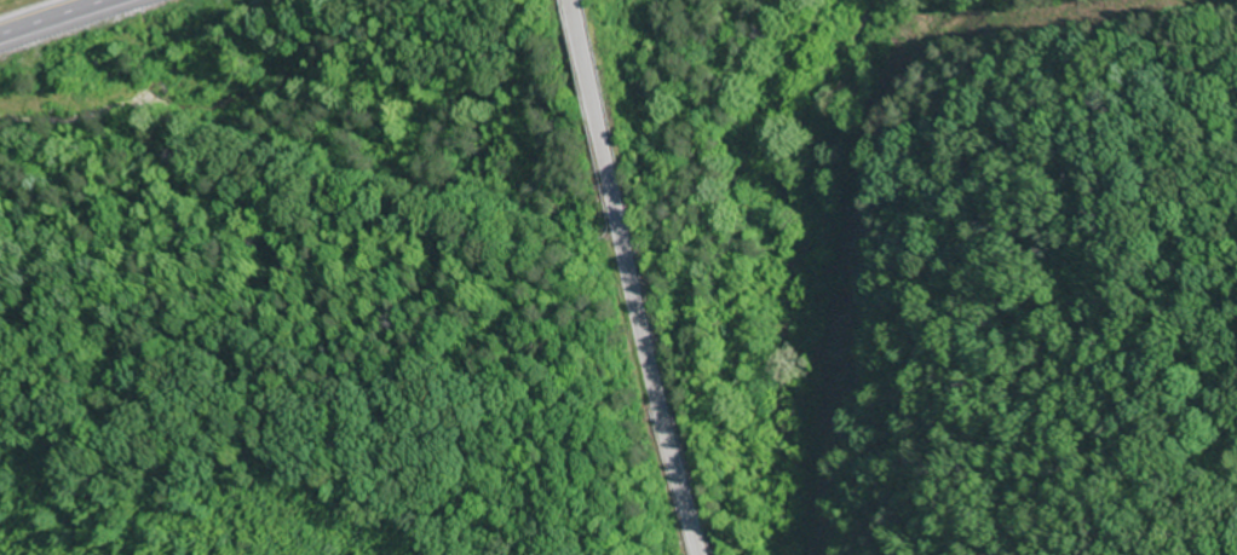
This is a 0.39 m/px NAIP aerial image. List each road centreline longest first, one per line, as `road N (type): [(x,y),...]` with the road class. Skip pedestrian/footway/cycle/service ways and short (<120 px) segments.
road 1 (secondary): [(578,0),(640,316),(702,554)]
road 2 (motorway): [(0,42),(128,0)]

